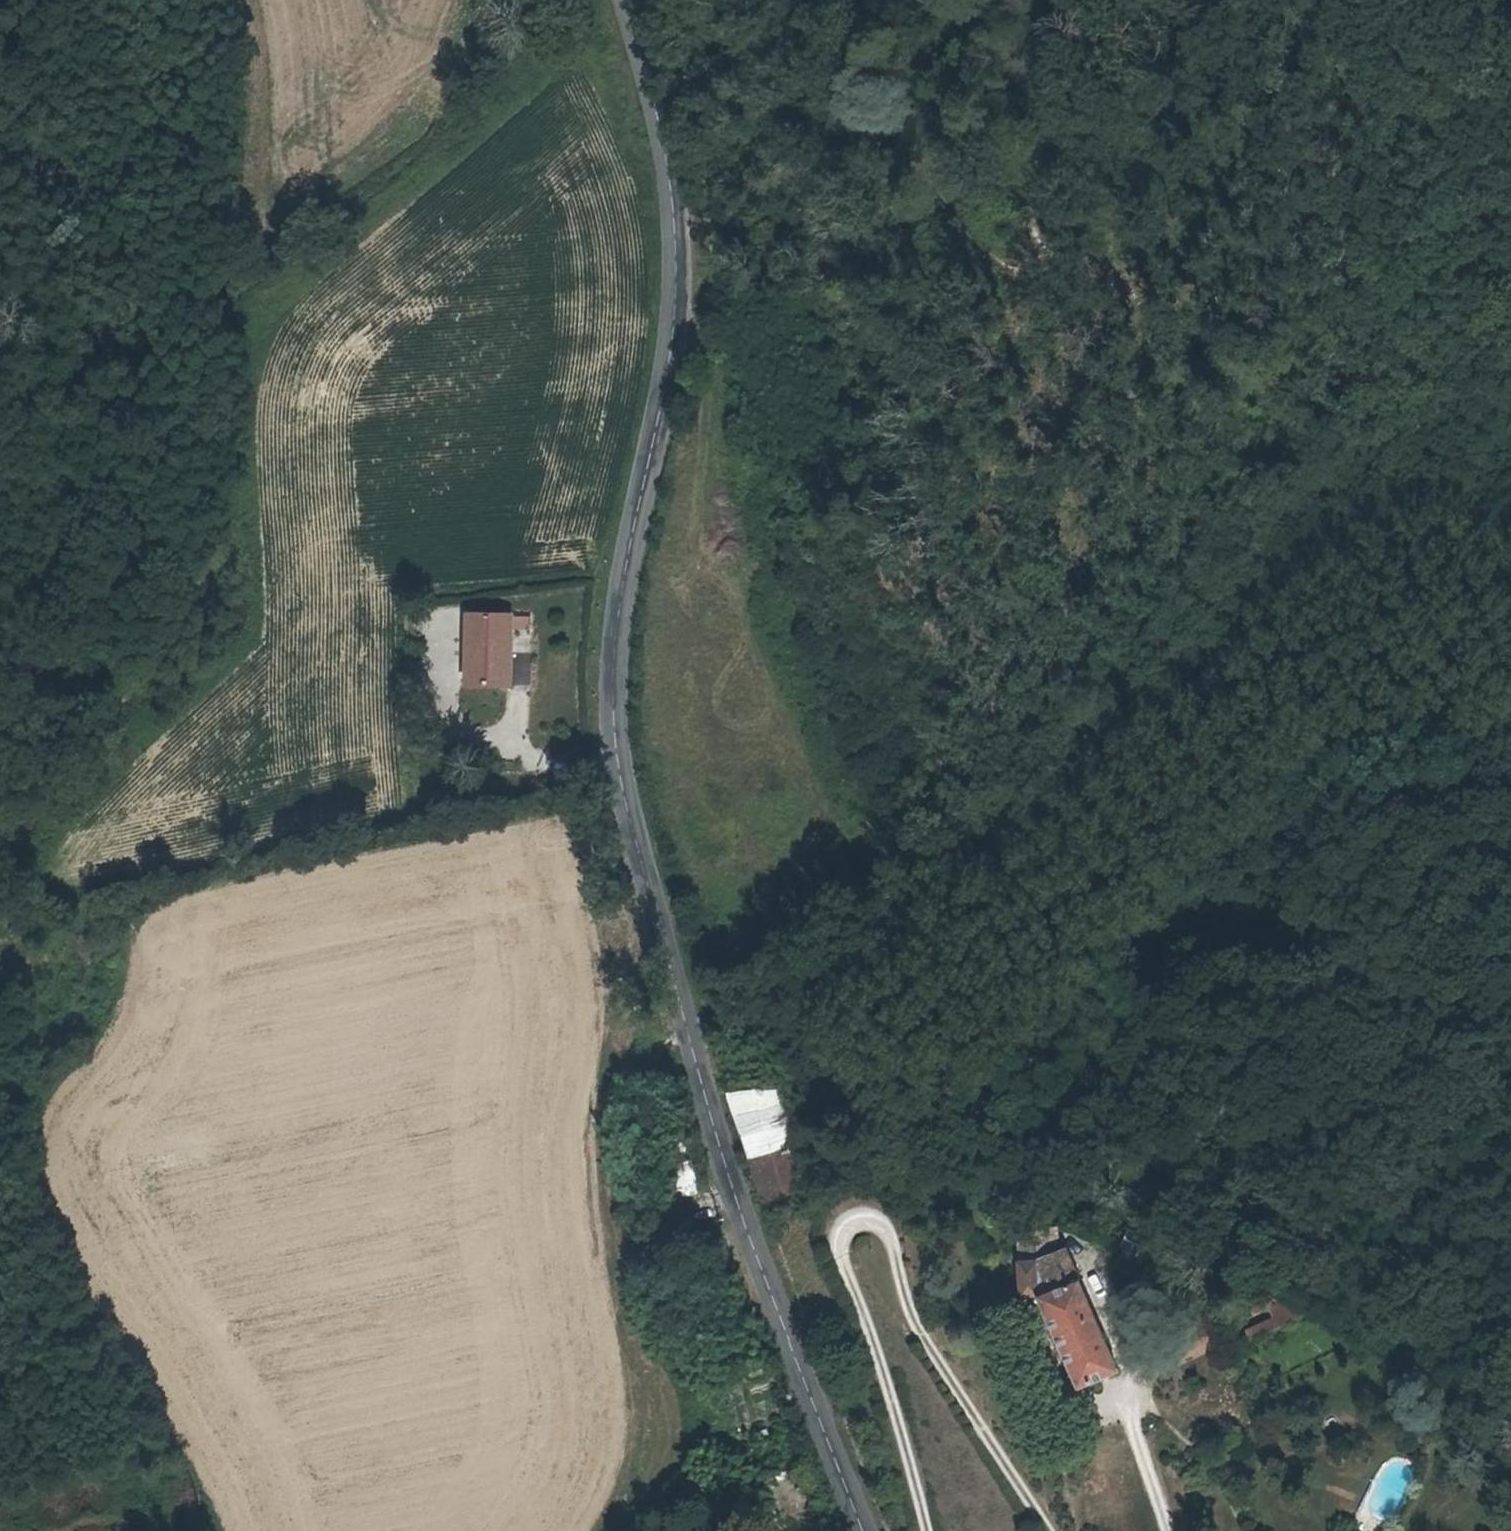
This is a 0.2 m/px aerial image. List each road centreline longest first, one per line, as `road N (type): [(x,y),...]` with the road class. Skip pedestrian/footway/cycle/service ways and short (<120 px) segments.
road 1 (tertiary): [(629,0),(672,157),(685,263),(618,594),(609,696),(620,800),(727,1180),(864,1530)]

